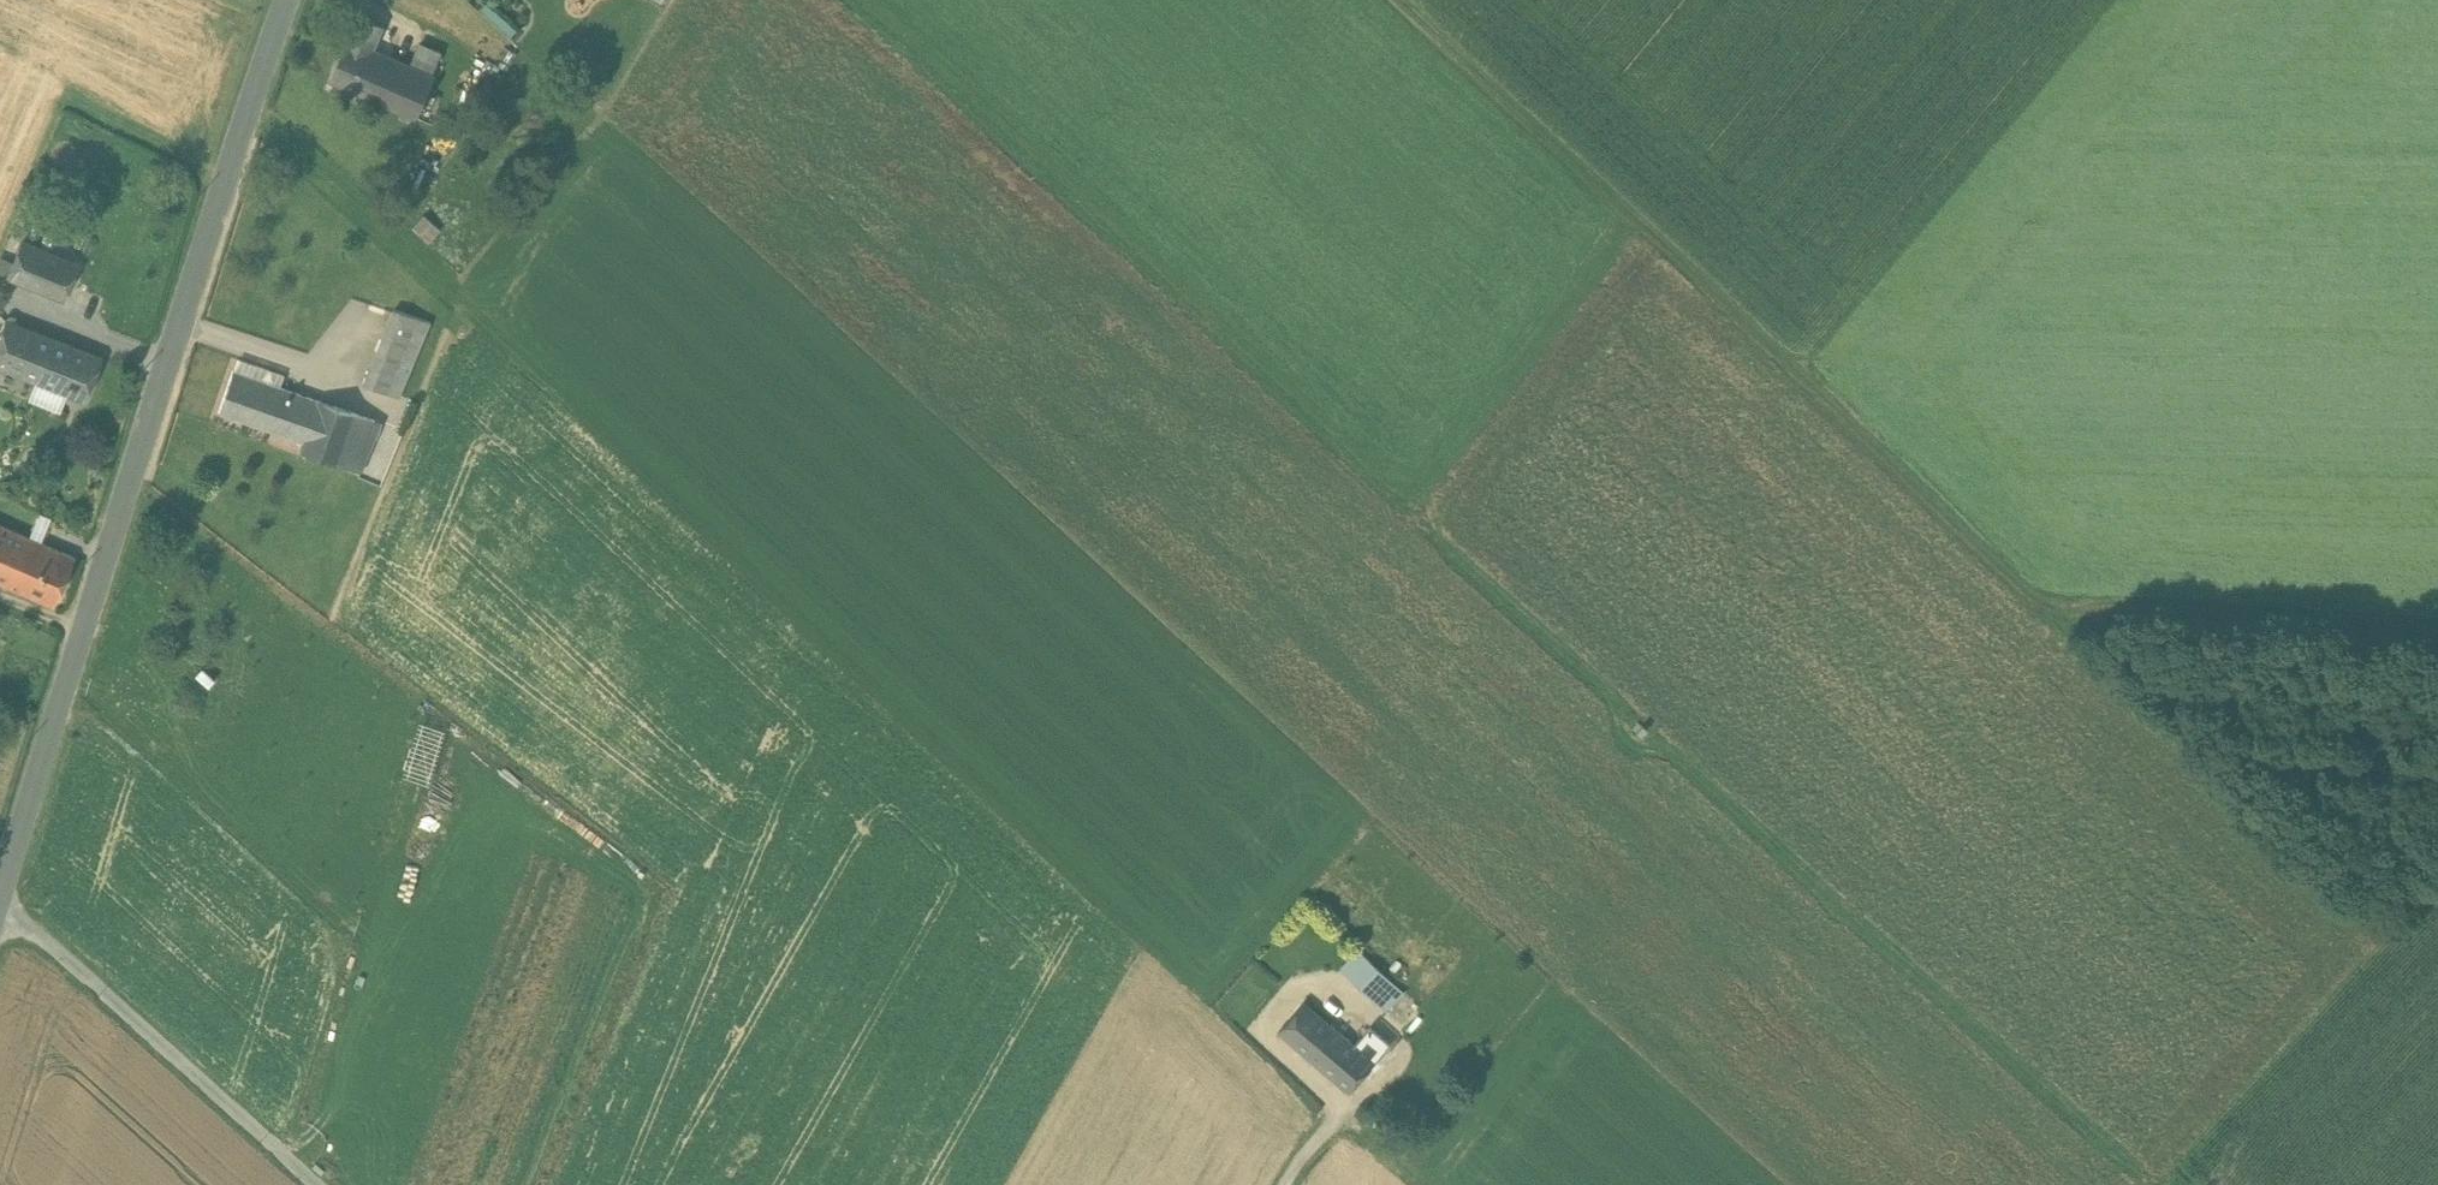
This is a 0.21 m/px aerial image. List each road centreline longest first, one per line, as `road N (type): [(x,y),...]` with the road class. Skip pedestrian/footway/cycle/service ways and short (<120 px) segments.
road 1 (tertiary): [(284,0),(236,126),(0,901)]

